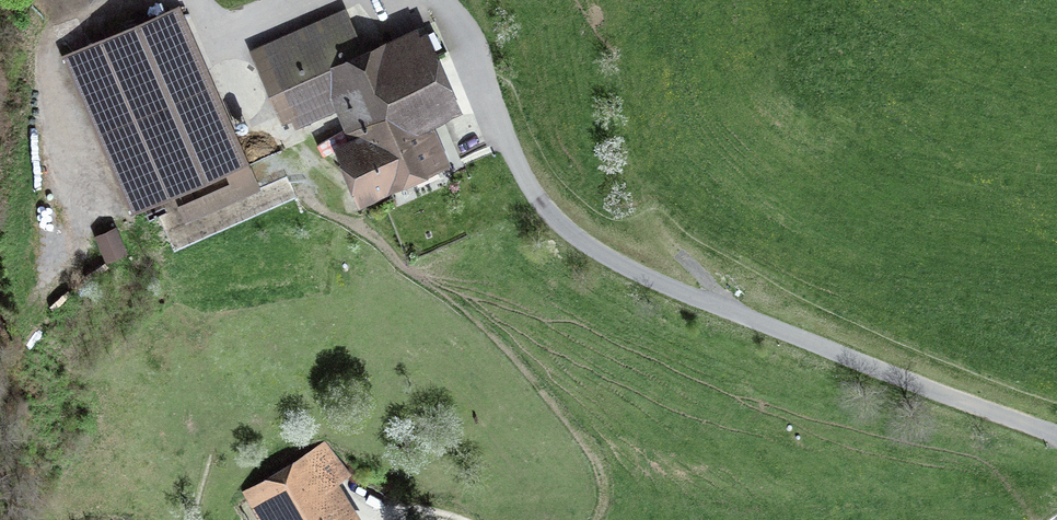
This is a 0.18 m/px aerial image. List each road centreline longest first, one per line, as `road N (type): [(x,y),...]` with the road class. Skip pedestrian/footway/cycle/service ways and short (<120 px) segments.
road 1 (unclassified): [(1056,436),(649,279),(581,241),(533,193),(466,34),(439,0)]
road 2 (track): [(215,42),(279,144),(343,197),(374,253),(504,353),(568,434),(603,491),(589,519)]
road 3 (track): [(723,308),(646,211)]

